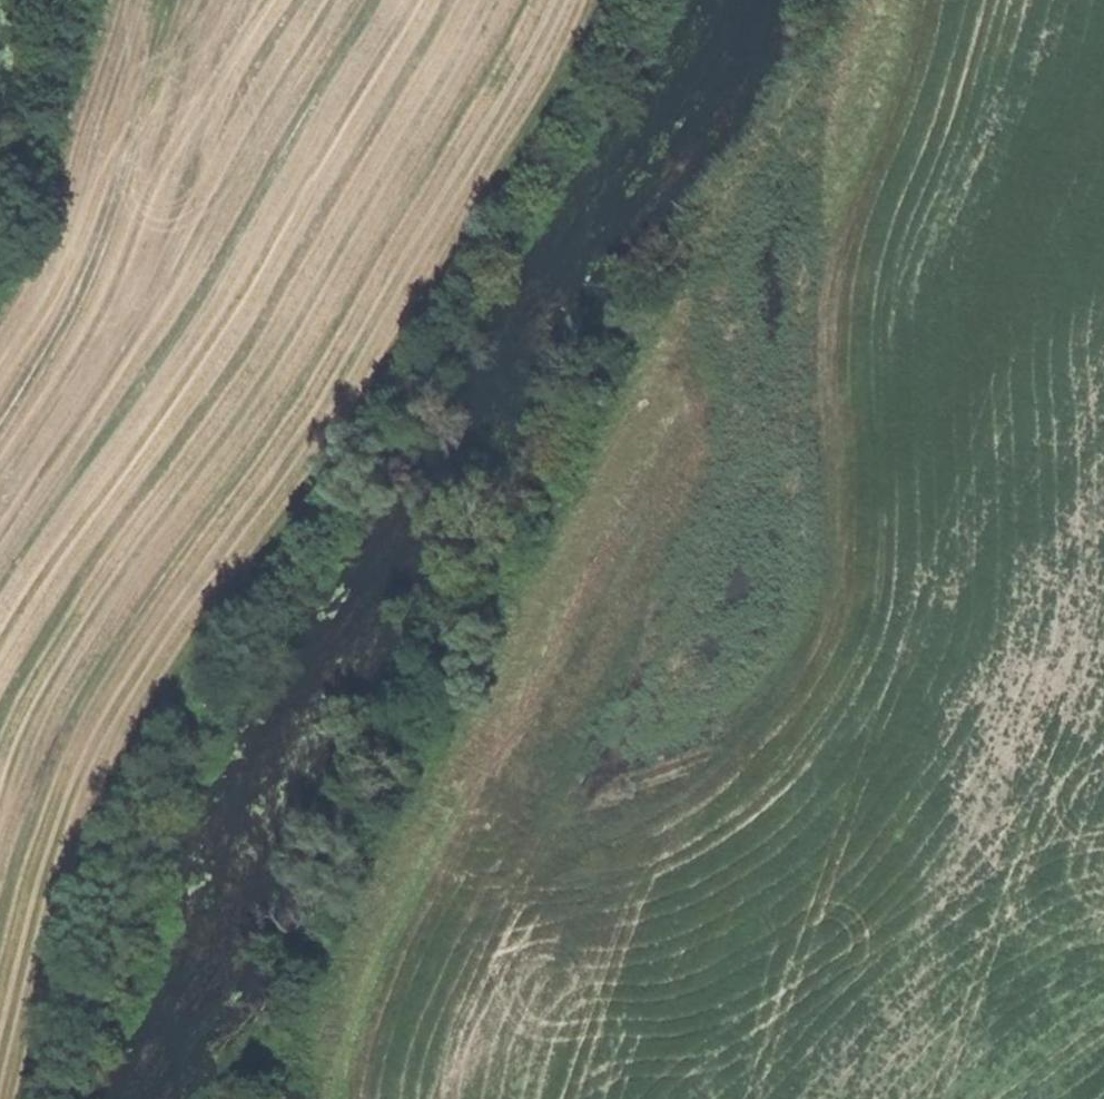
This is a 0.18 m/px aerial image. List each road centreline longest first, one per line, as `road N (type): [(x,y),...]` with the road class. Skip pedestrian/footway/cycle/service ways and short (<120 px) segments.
road 1 (track): [(609,0),(301,536),(151,752),(89,933),(50,1098)]

